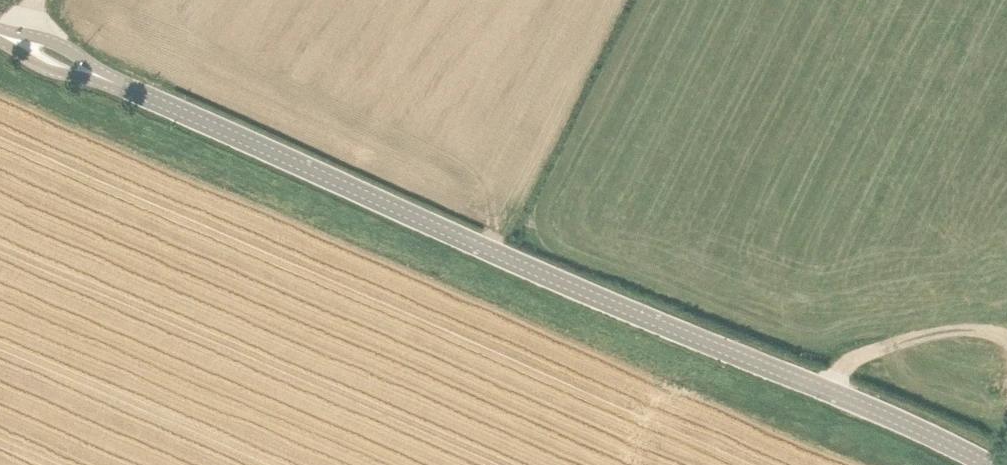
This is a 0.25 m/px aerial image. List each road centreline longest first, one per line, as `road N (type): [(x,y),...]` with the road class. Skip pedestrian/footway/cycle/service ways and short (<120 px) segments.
road 1 (tertiary): [(990,464),(919,427),(505,257),(103,77)]

